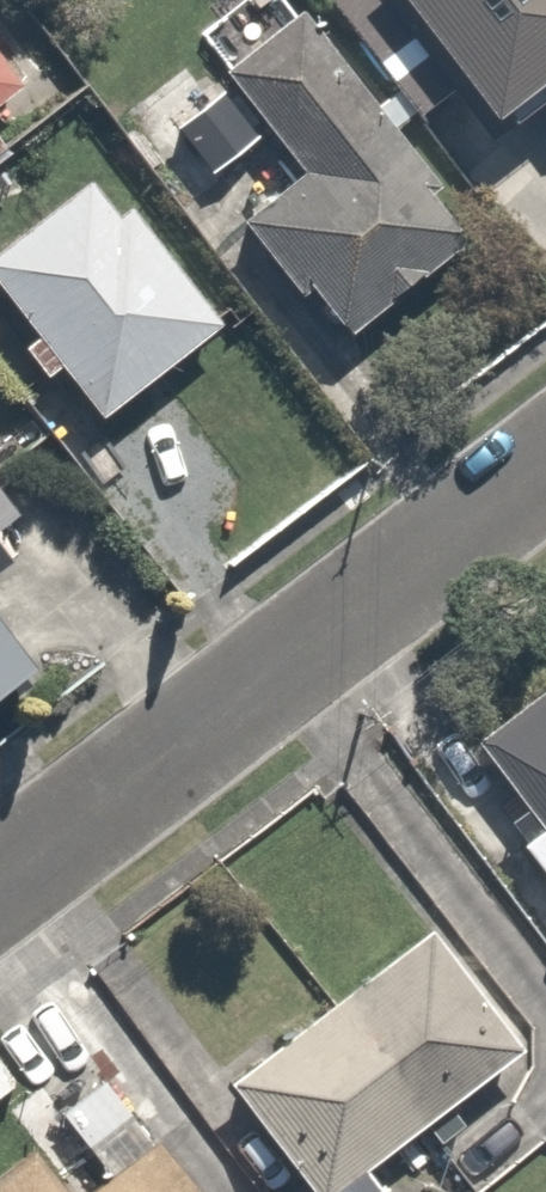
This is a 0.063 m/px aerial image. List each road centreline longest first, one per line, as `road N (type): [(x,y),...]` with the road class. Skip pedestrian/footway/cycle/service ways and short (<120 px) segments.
road 1 (residential): [(0,883),(545,466)]

